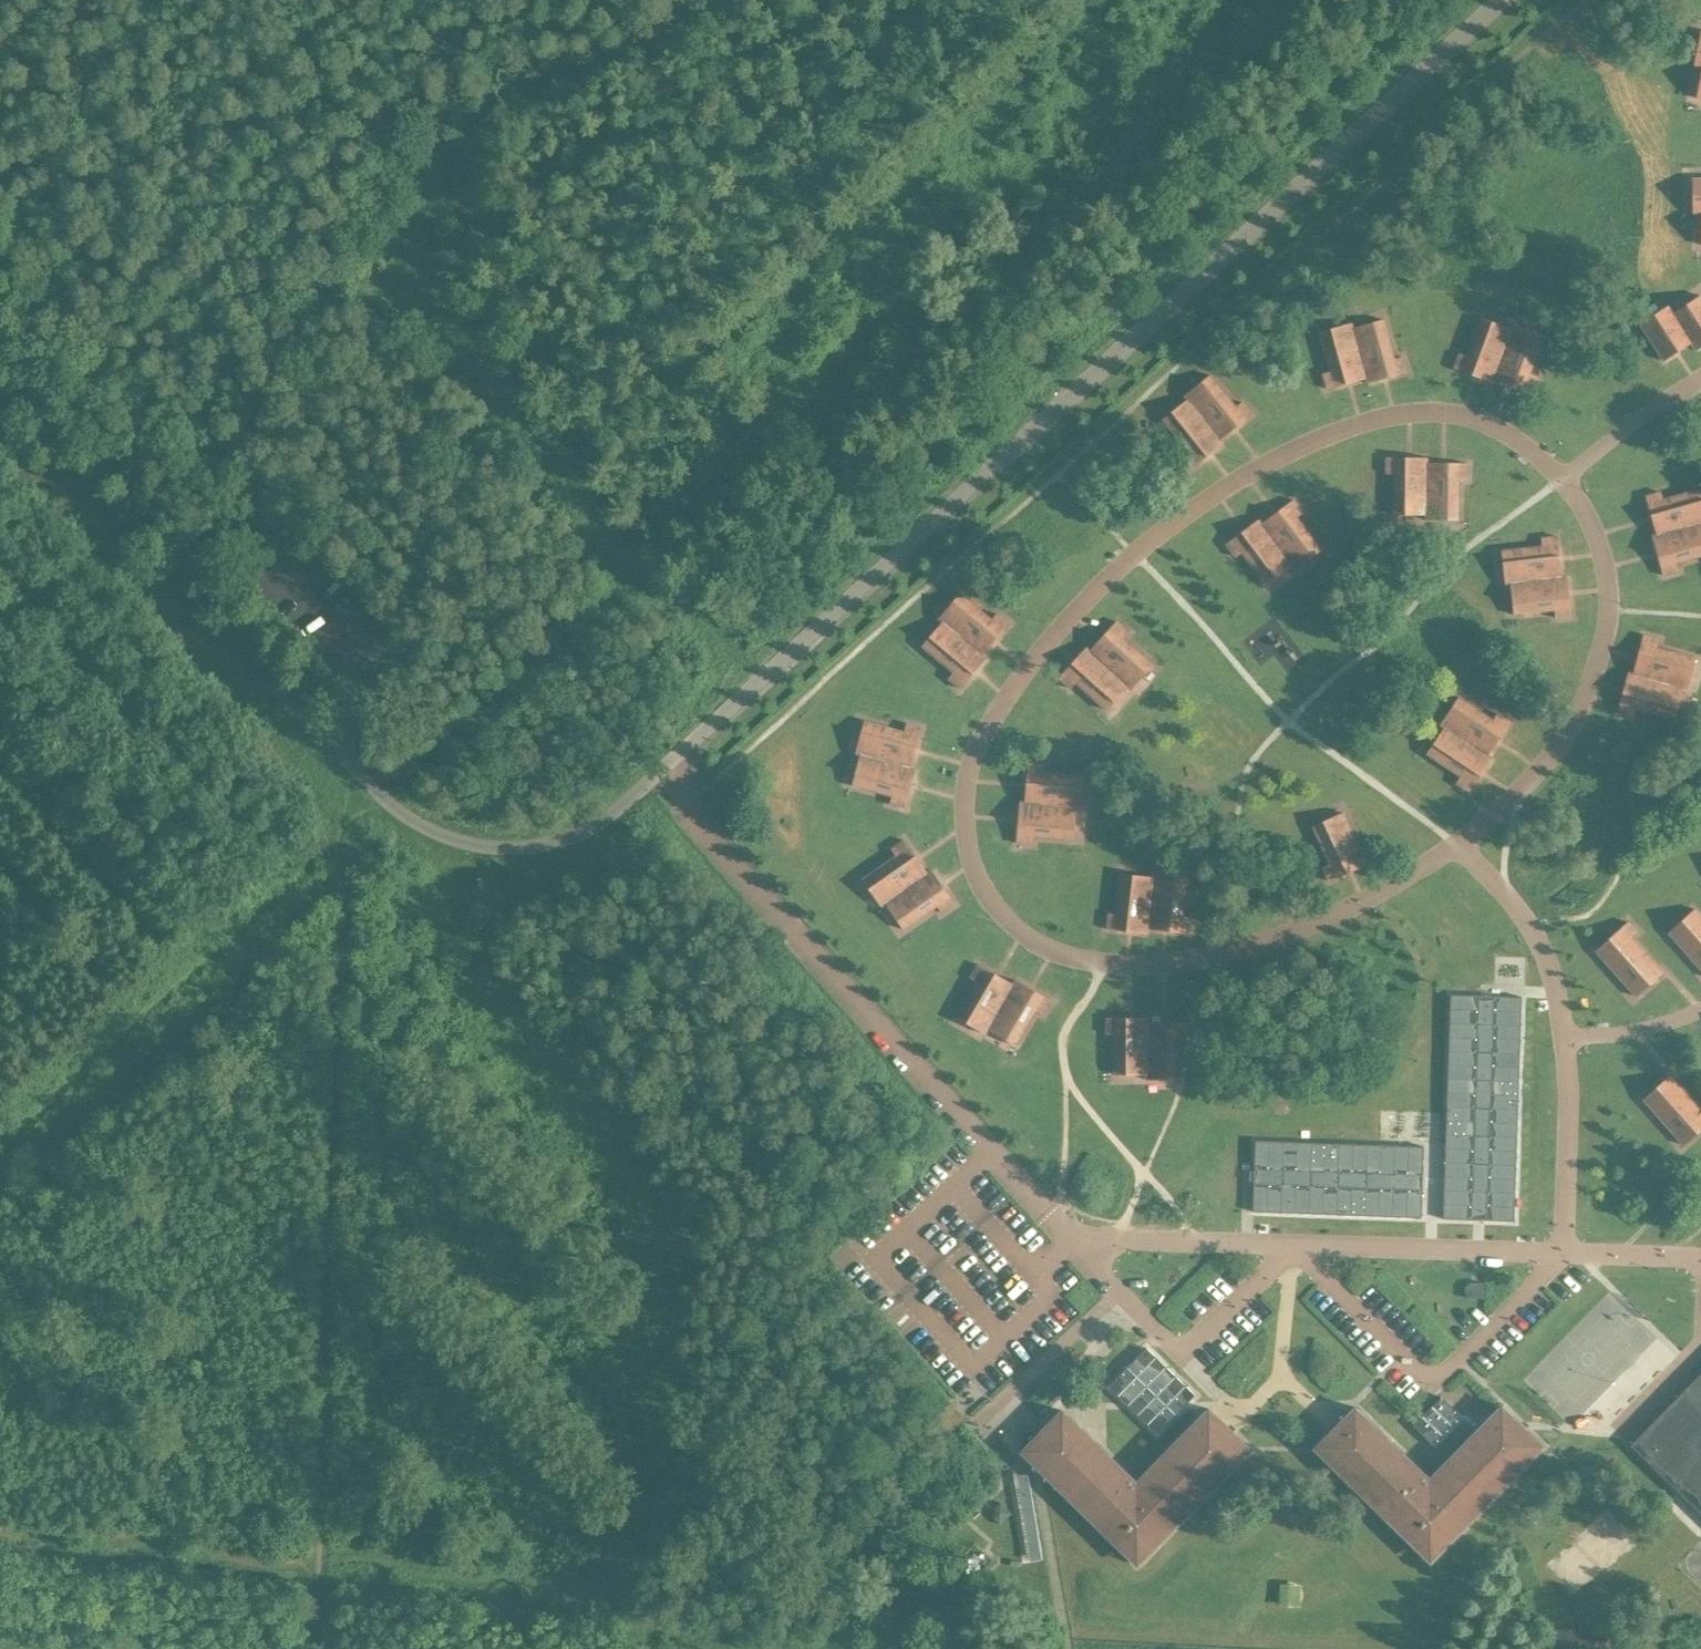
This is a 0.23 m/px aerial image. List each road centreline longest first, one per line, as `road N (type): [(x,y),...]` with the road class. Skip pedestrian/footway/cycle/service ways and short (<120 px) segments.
road 1 (unclassified): [(461,840),(545,843),(617,809),(1499,0)]
road 2 (unclassified): [(461,840),(400,812),(141,560)]
road 3 (track): [(141,560),(0,413)]

